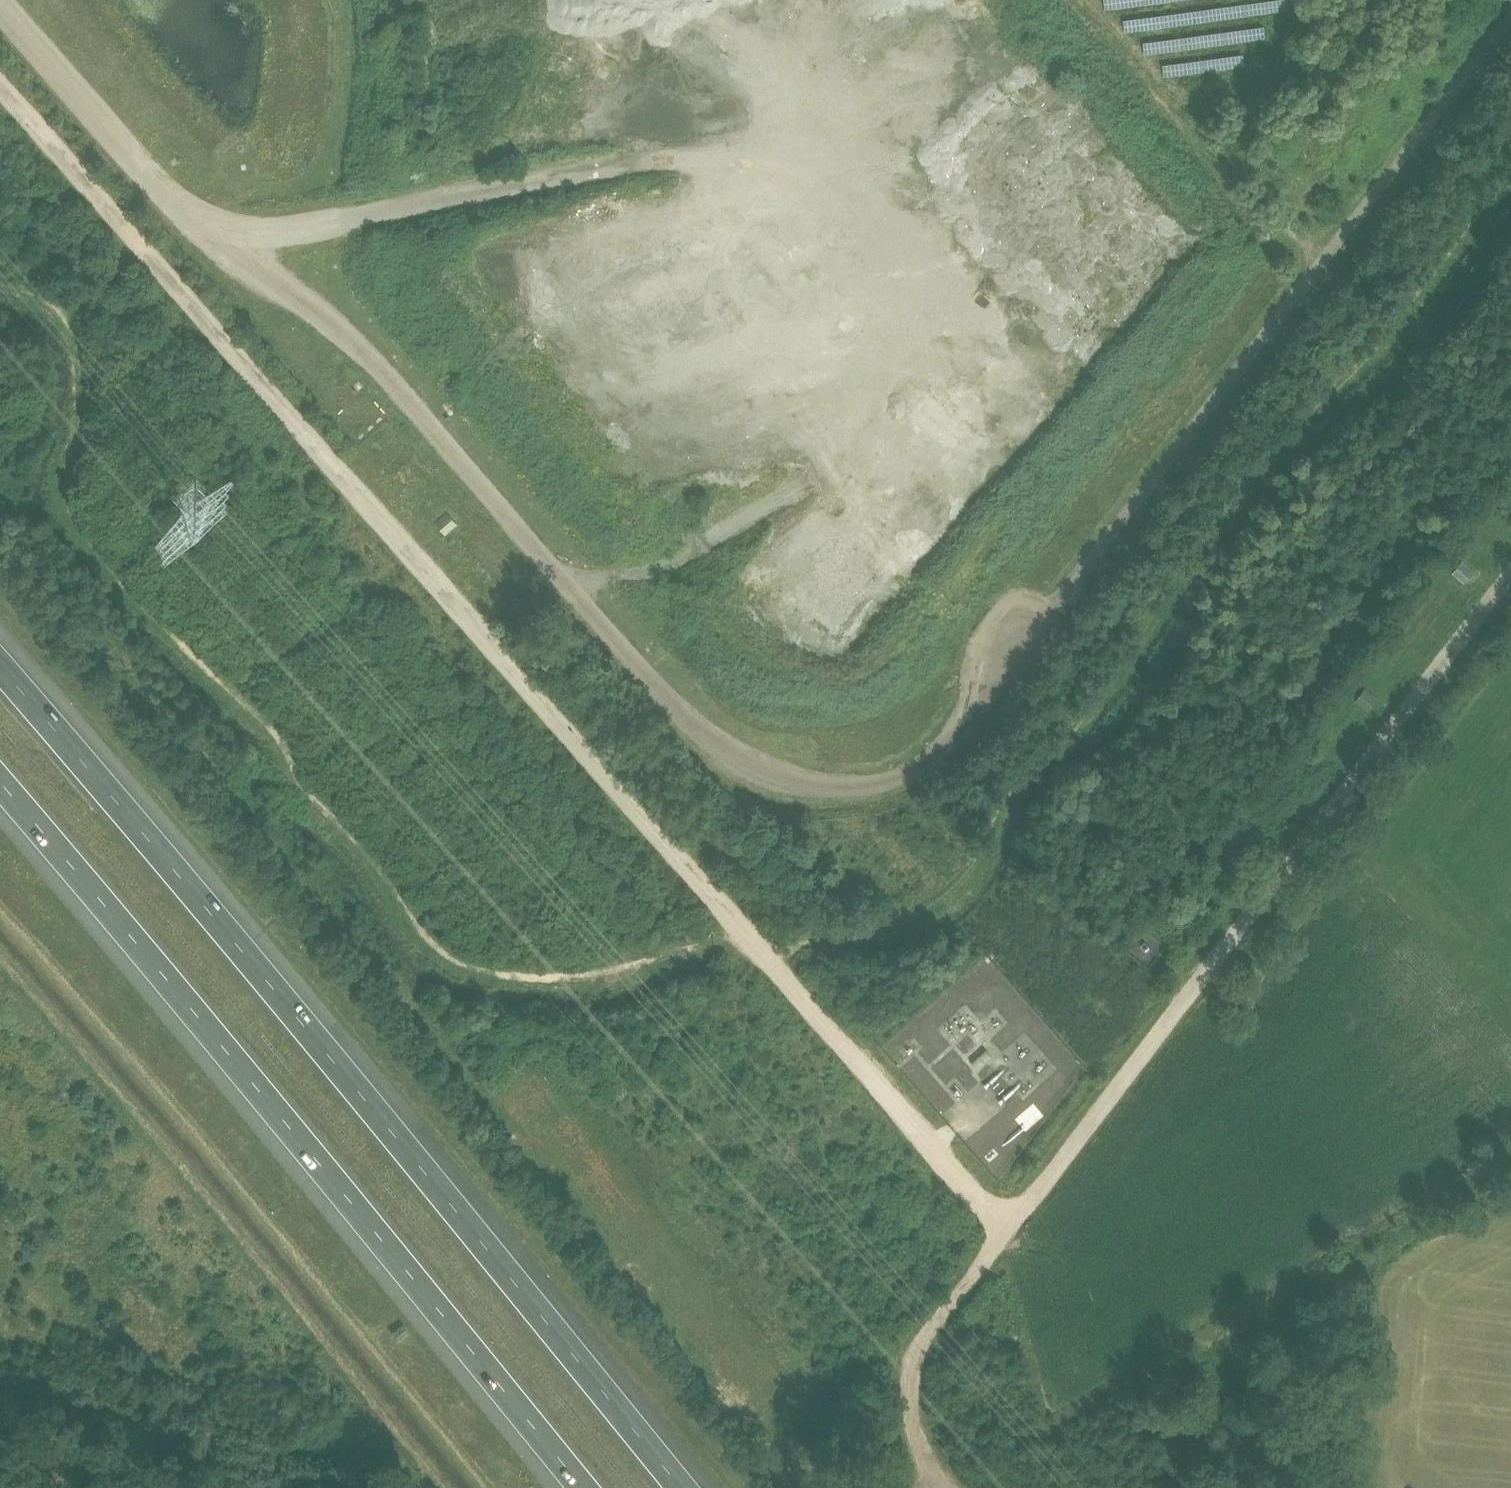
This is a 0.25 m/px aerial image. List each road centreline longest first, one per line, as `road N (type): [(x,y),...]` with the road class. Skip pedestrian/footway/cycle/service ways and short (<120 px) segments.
road 1 (track): [(750,937),(0,86)]
road 2 (track): [(1510,177),(1400,319),(1235,498),(1122,672),(1011,787),(959,881),(903,914),(762,949)]
road 3 (motorway): [(680,1487),(0,666)]
road 4 (motorway): [(0,784),(581,1487)]
road 5 (track): [(1510,577),(1006,1231)]
road 6 (track): [(1006,1231),(762,949)]
road 7 (track): [(1006,1231),(922,1344),(914,1366),(915,1430),(953,1487)]

